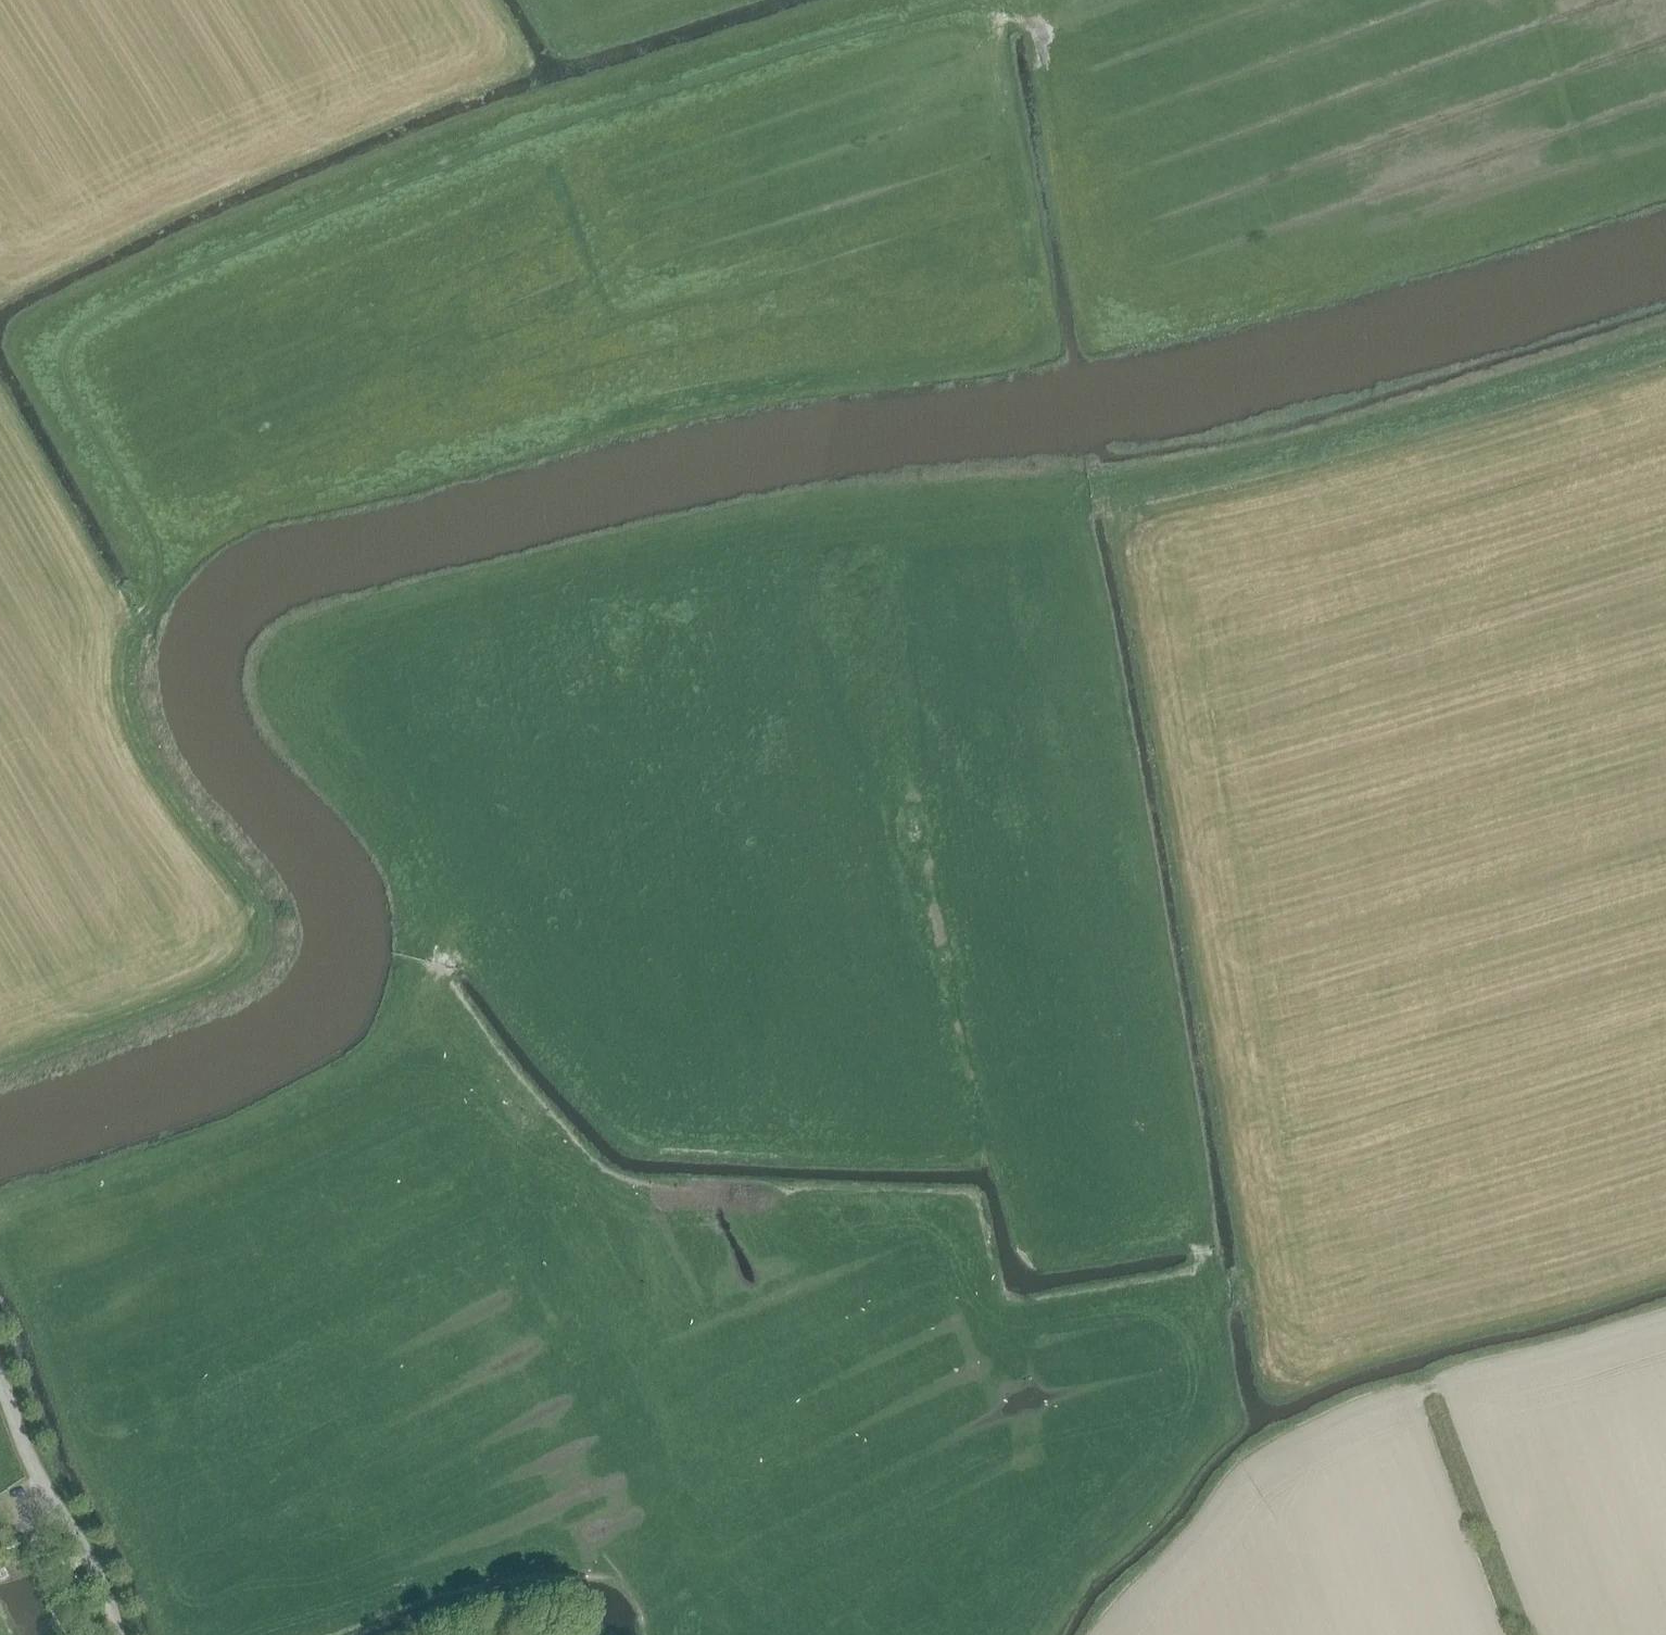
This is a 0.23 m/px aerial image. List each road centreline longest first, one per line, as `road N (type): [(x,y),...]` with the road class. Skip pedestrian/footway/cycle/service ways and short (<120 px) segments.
road 1 (unclassified): [(118,1634),(99,1580),(22,1446),(0,1386)]

